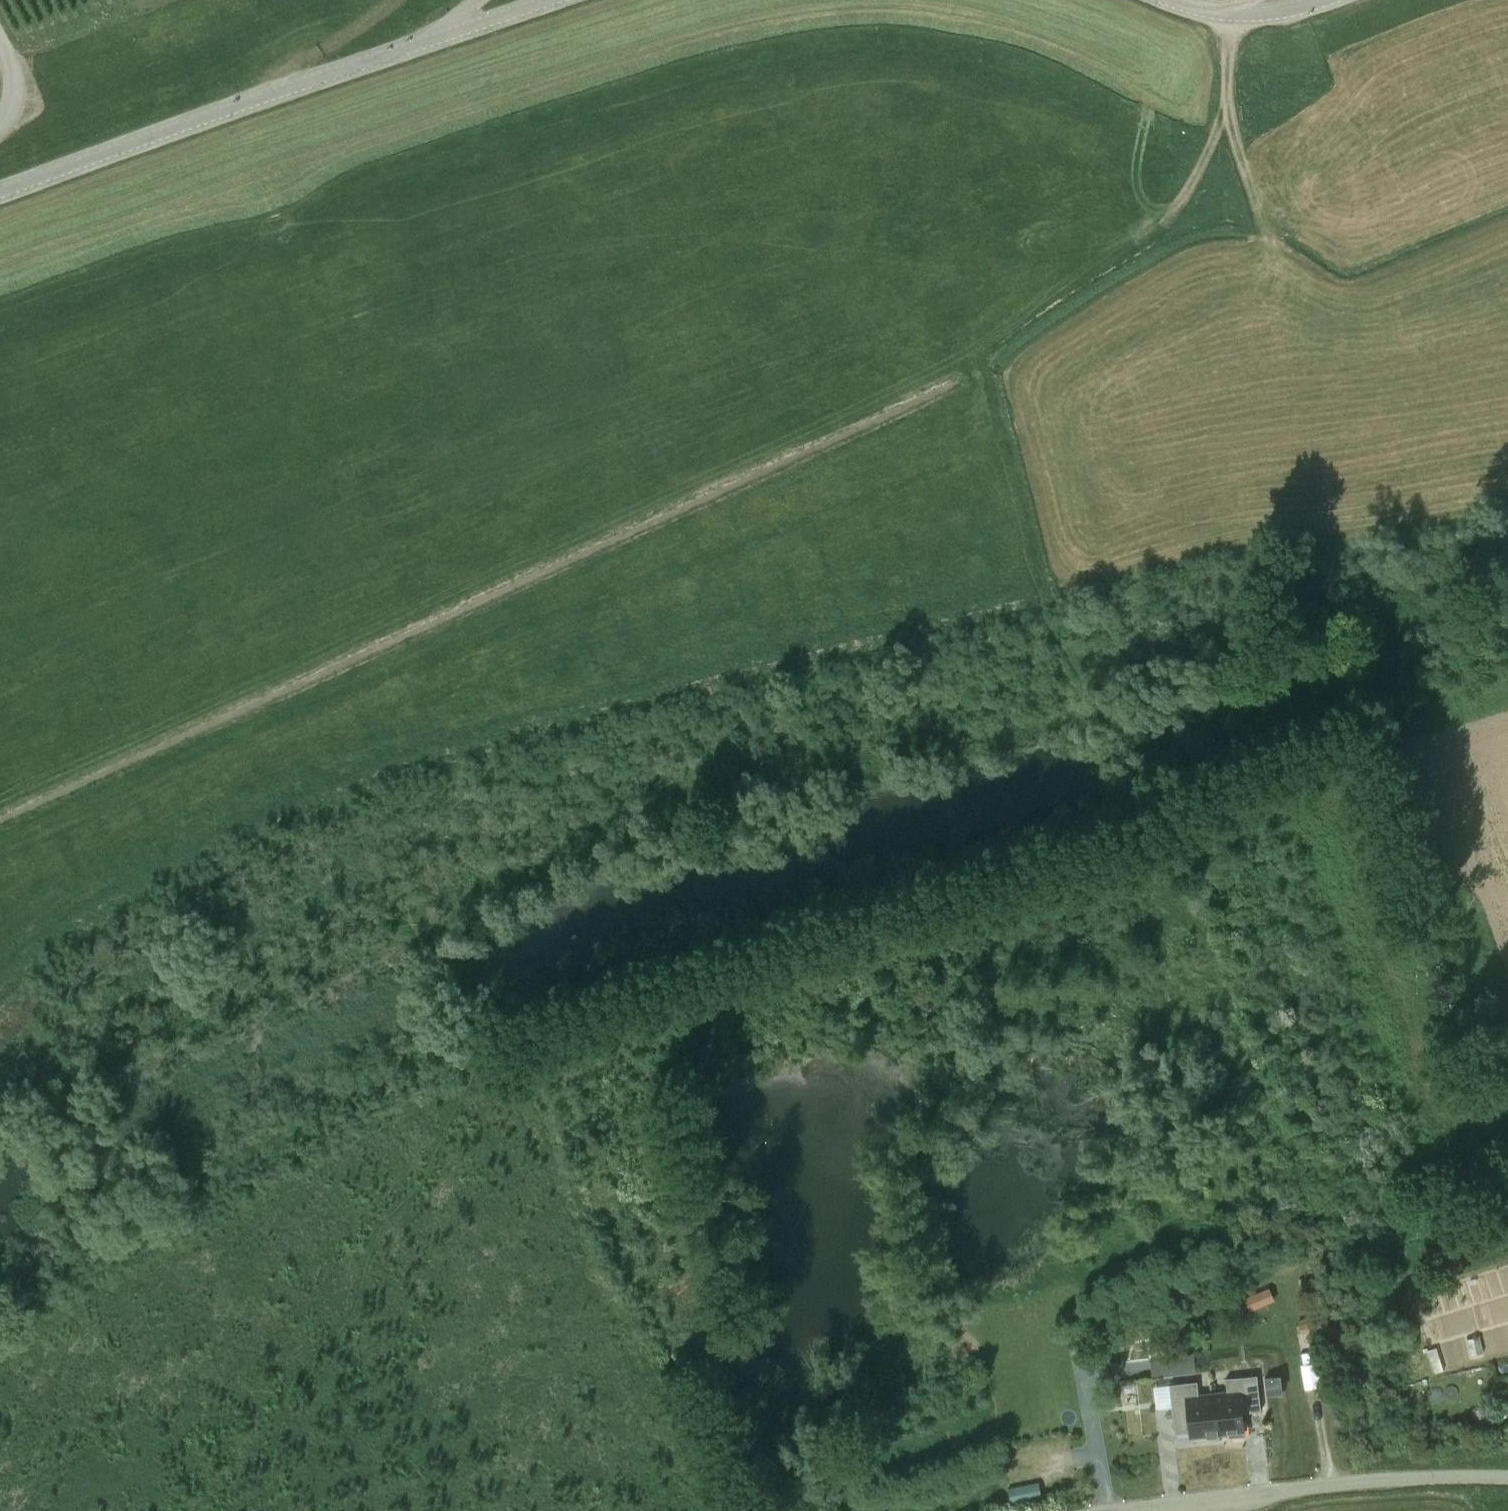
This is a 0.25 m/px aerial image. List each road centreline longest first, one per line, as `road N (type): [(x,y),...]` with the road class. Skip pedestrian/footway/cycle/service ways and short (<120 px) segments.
road 1 (tertiary): [(0,193),(549,0)]
road 2 (unclassified): [(1131,1510),(1371,1481),(1507,1481)]
road 3 (track): [(1273,266),(1227,107),(1233,17)]
road 4 (track): [(1147,230),(1198,176),(1225,75)]
road 5 (tertiary): [(1170,0),(1233,17),(1327,0)]

